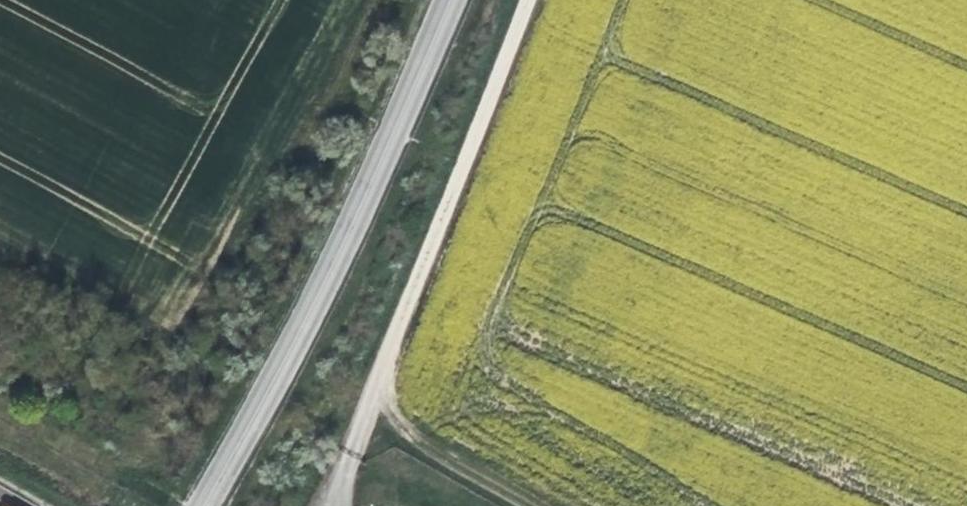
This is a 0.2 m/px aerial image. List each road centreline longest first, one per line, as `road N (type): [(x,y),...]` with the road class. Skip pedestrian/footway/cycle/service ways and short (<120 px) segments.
road 1 (tertiary): [(199,505),(323,284),(445,0)]
road 2 (track): [(369,411),(534,505)]

